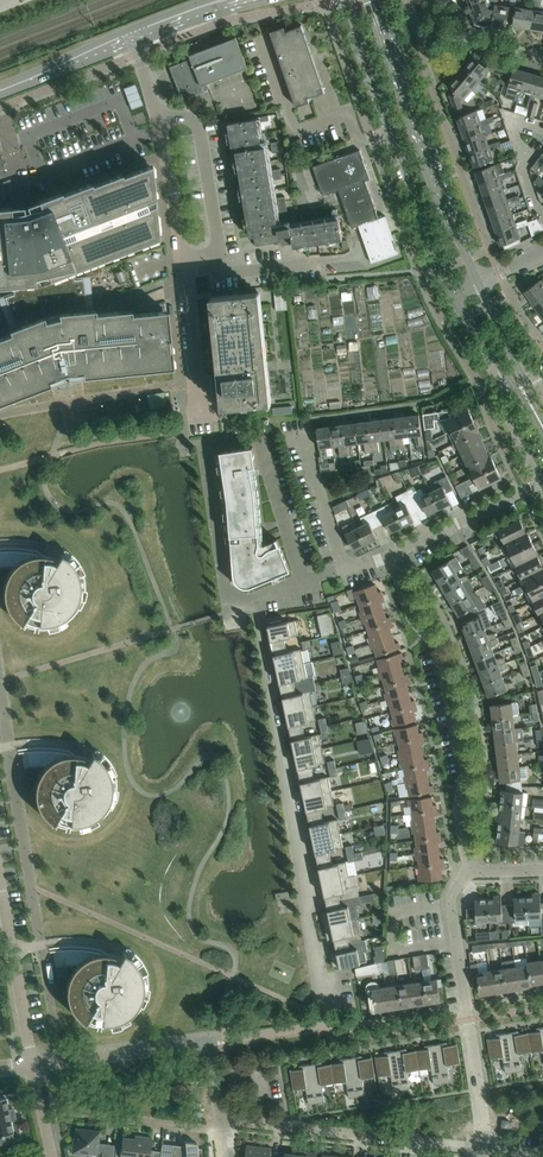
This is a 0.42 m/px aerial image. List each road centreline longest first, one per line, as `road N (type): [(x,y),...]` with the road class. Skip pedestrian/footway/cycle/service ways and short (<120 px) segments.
road 1 (residential): [(257,600),(326,1012)]
road 2 (residential): [(257,600),(230,610),(205,446),(257,438),(303,581)]
road 3 (residential): [(469,870),(458,799),(463,755),(434,643),(414,621),(388,552)]
road 4 (secondary): [(347,0),(449,293)]
road 5 (secondary): [(478,281),(375,0)]
road 6 (residential): [(480,1148),(485,1130),(450,903),(469,870)]
road 7 (residential): [(480,1148),(219,1119)]
road 8 (residential): [(31,1063),(210,1045)]
road 9 (residential): [(0,887),(31,1063)]
road 10 (residential): [(207,253),(217,235),(200,130),(190,120),(160,128)]
road 11 (residential): [(160,128),(0,187)]
road 12 (residential): [(181,256),(199,410)]
road 13 (residential): [(529,489),(388,552)]
road 14 (residential): [(344,570),(302,435)]
road 15 (tertiary): [(131,36),(0,89)]
road 16 (residential): [(493,354),(505,409),(542,482)]
road 17 (residential): [(160,128),(181,256)]

